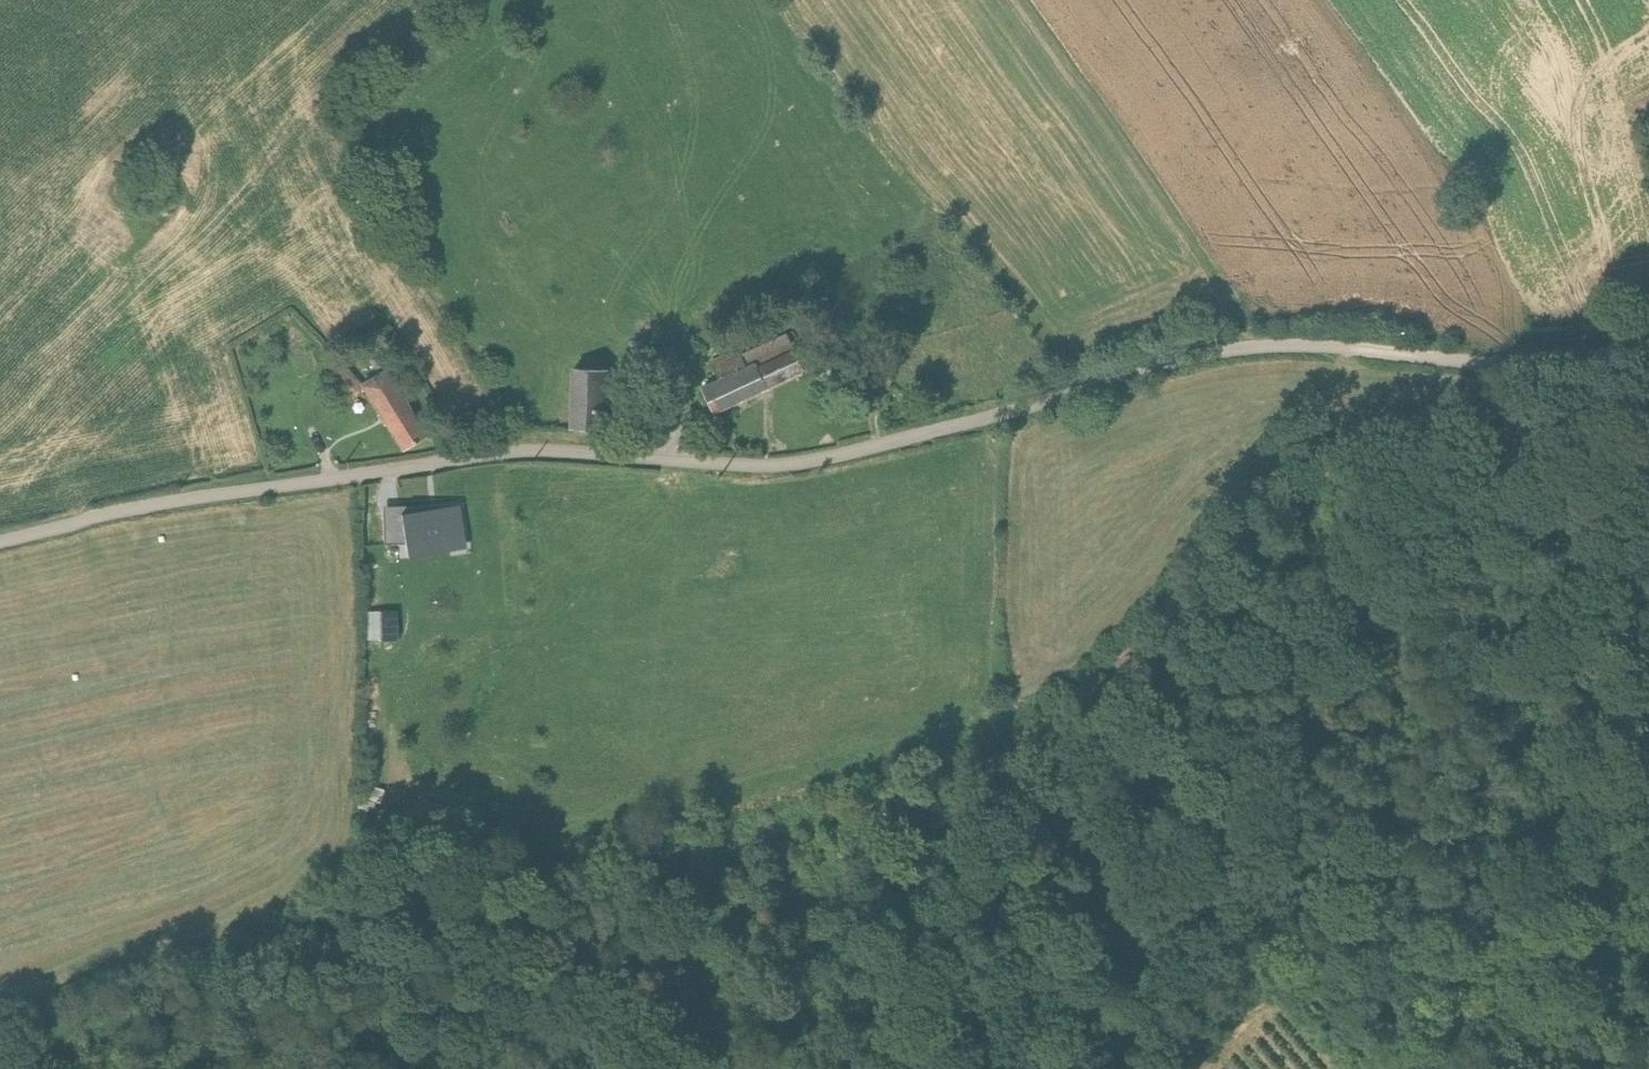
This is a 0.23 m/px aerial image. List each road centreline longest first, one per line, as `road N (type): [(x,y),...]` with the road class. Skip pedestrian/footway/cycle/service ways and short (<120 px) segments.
road 1 (unclassified): [(0,537),(125,505),(519,448),(746,468),(821,463),(1200,355),(1259,347),(1565,365),(1648,338)]

